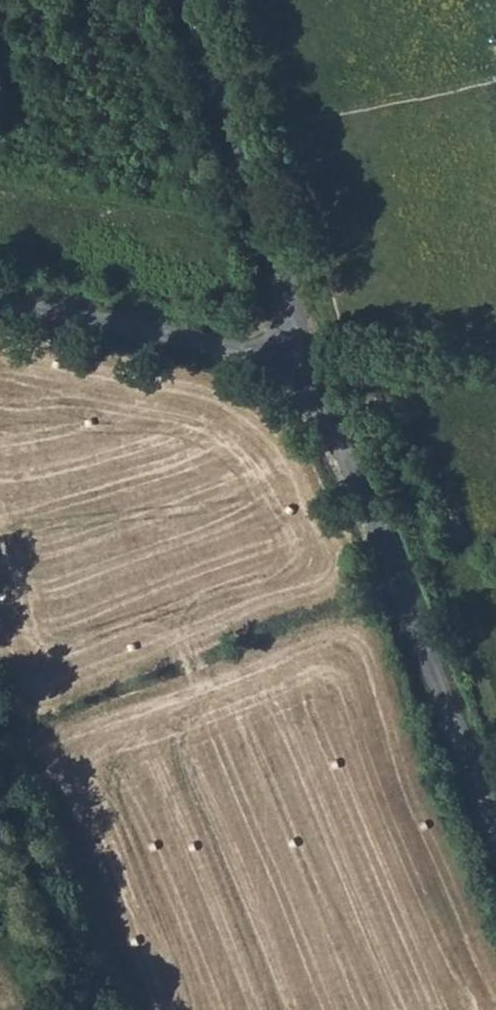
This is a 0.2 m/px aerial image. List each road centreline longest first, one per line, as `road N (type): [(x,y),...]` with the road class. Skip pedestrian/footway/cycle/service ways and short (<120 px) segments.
road 1 (unclassified): [(495,839),(334,434),(289,379)]
road 2 (unclassified): [(289,379),(287,309),(187,0)]
road 3 (unclassified): [(289,379),(167,337),(0,305)]
road 4 (unclassified): [(99,1009),(0,765)]

